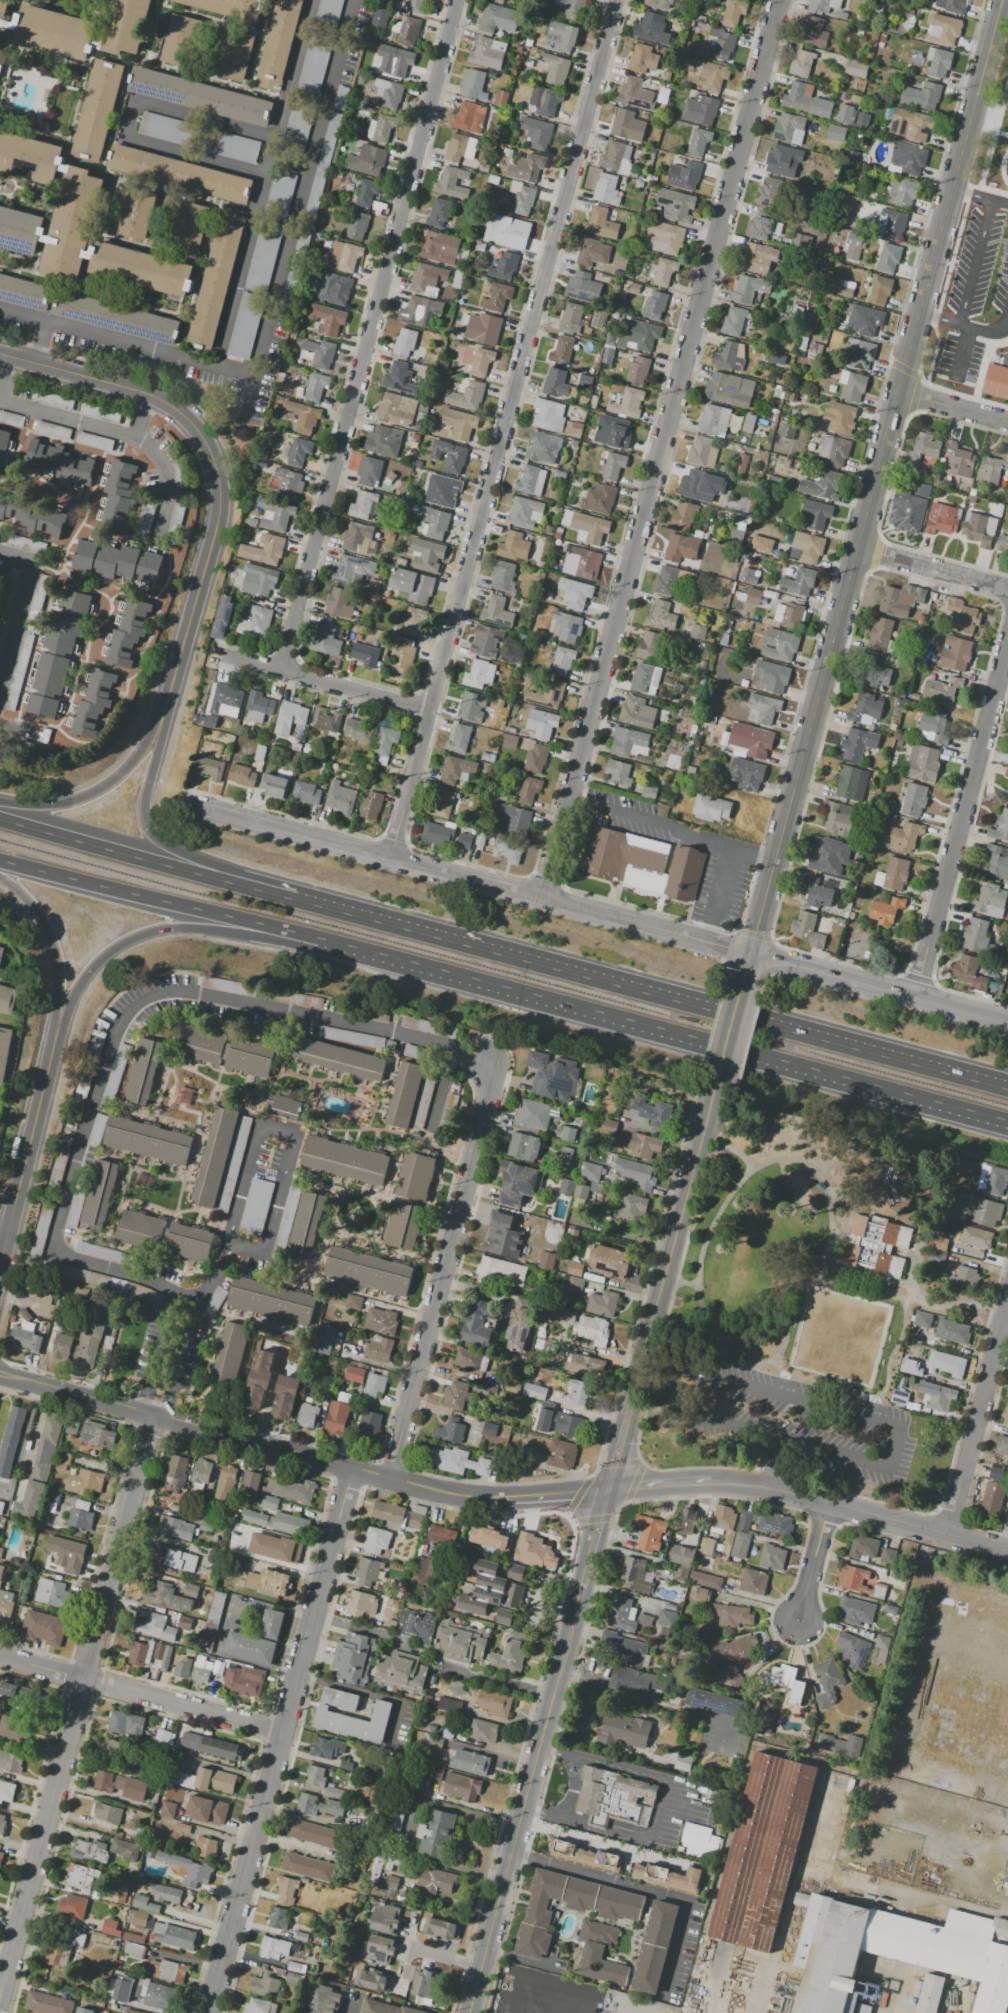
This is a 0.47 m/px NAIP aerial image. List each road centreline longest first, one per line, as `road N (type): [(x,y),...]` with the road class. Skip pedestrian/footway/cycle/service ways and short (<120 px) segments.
road 1 (tertiary): [(750,955),(995,33)]
road 2 (residential): [(539,897),(778,0)]
road 3 (residential): [(388,858),(615,0)]
road 4 (trunk): [(315,941),(1007,1125)]
road 5 (residential): [(279,673),(457,0)]
road 6 (residential): [(0,1998),(154,1418)]
road 7 (residential): [(211,2012),(353,1469)]
road 8 (trunk): [(1007,1086),(493,949)]
road 9 (tertiary): [(504,1498),(445,1495),(0,1374)]
road 10 (tertiary): [(469,2012),(581,1587)]
road 11 (residential): [(388,1479),(491,1098),(492,1063)]
road 12 (residential): [(910,999),(1007,630)]
road 13 (residential): [(539,897),(196,807)]
road 14 (primary): [(183,418),(219,482),(217,518),(158,730)]
road 15 (trunk): [(0,861),(315,941)]
road 16 (tertiary): [(641,1385),(718,1081)]
road 17 (trunk): [(295,896),(0,820)]
road 18 (tertiary): [(711,1484),(764,1487),(1007,1552)]
road 19 (trunk): [(57,1024),(91,968),(145,932),(191,928),(315,941)]
road 20 (residential): [(284,1732),(0,1657)]
road 21 (residential): [(750,955),(1007,1025)]
road 22 (trunk): [(295,896),(150,835),(144,804),(158,730)]
road 23 (primary): [(0,1265),(57,1024)]
road 24 (residential): [(946,1536),(1007,1296)]
road 25 (residential): [(539,897),(750,955)]
road 26 (trunk): [(493,949),(295,896)]
road 27 (residential): [(428,709),(234,662)]
road 28 (primary): [(0,355),(142,394),(183,418)]
road 29 (trunk): [(158,730),(127,770),(76,801),(0,801)]
road 30 (trunk): [(0,879),(41,921),(53,947),(57,1024)]
road 31 (residential): [(857,550),(1007,589)]
road 32 (residential): [(827,1503),(796,1624)]

